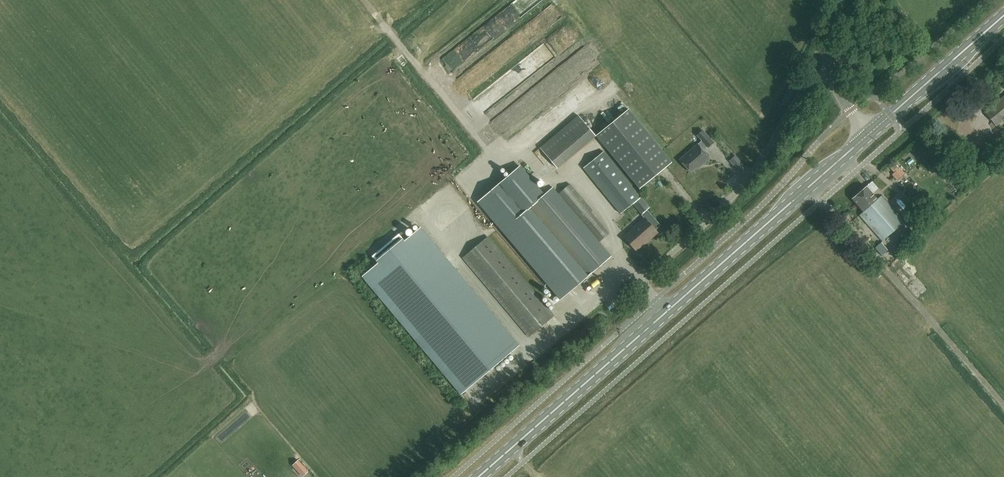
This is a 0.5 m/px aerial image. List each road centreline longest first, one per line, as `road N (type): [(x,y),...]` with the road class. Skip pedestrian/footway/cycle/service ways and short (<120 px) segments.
road 1 (primary): [(481,476),(871,135)]
road 2 (track): [(1003,406),(808,191)]
road 3 (primary): [(871,135),(1003,18)]
road 4 (unclassified): [(871,135),(831,75),(840,0)]

